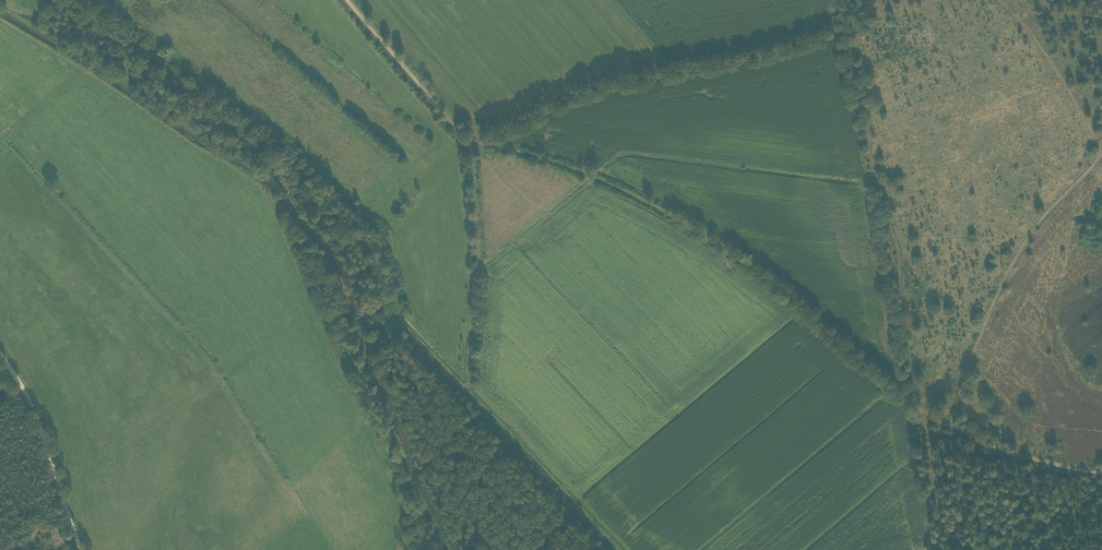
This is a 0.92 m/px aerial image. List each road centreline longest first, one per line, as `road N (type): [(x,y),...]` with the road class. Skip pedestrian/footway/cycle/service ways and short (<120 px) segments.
road 1 (track): [(344,0),(474,148),(639,80),(845,33)]
road 2 (track): [(474,148),(568,169),(662,213),(744,266),(920,411)]
road 3 (track): [(1101,472),(1028,458),(949,424),(1013,266),(1101,156)]
road 4 (track): [(474,148),(469,386),(622,549)]
road 5 (track): [(845,33),(869,119),(868,153),(898,245),(920,411)]
road 6 (track): [(18,379),(81,549)]
road 7 (track): [(1101,147),(1001,0)]
road 8 (track): [(920,411),(942,523),(971,549)]

